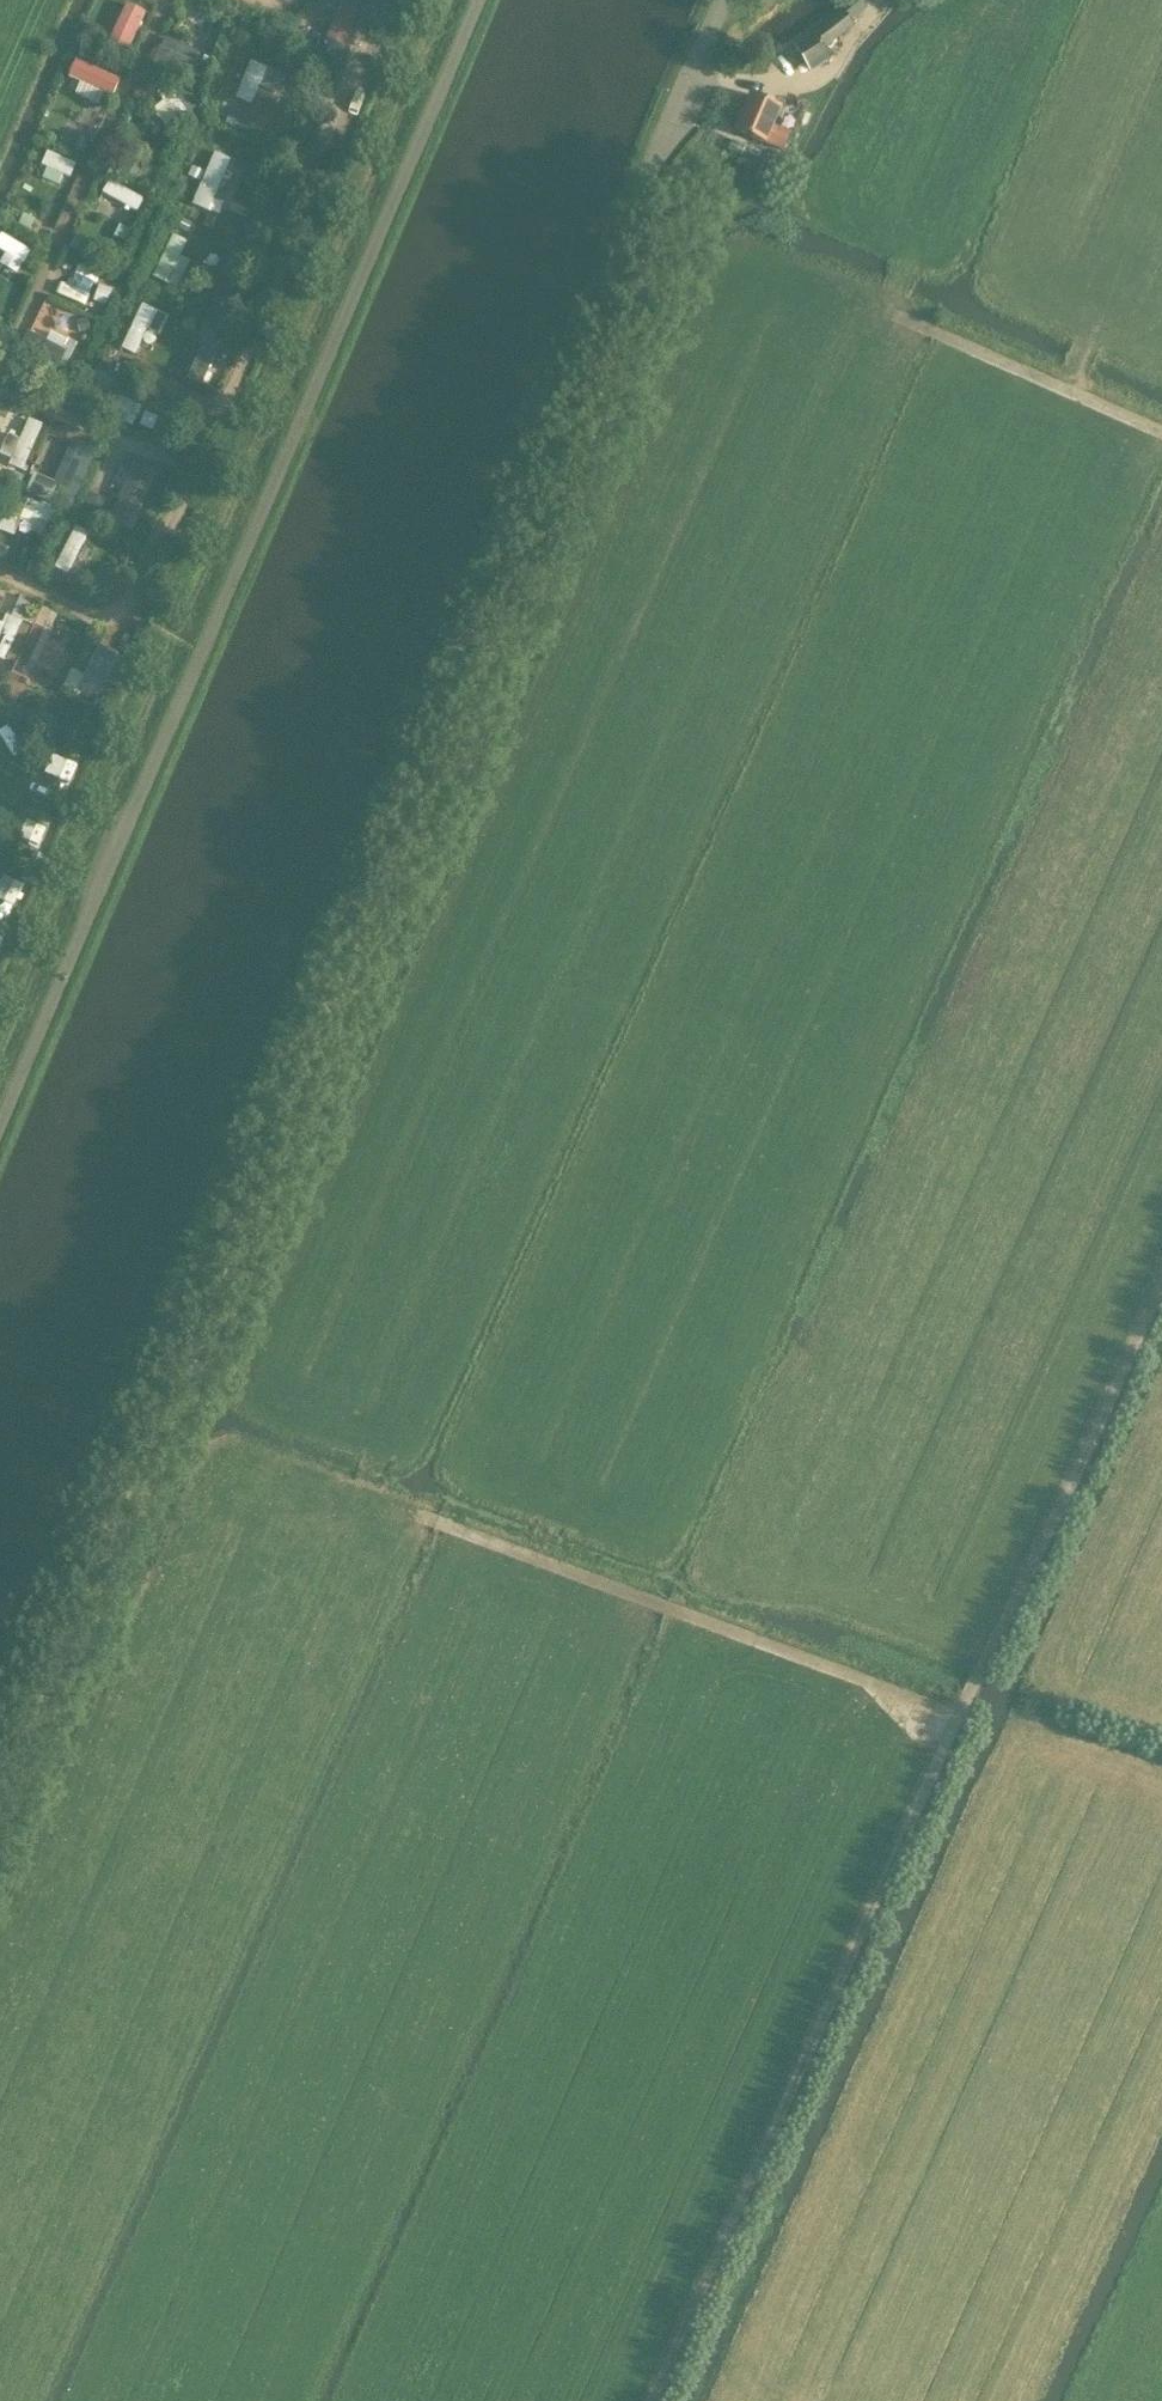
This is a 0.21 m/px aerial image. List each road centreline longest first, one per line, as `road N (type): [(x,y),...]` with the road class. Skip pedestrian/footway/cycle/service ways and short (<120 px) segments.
road 1 (unclassified): [(0,1741),(729,0)]
road 2 (unclassified): [(0,1121),(473,0)]
road 3 (track): [(651,2400),(957,1720),(1161,1301)]
road 4 (track): [(957,1720),(671,1609)]

